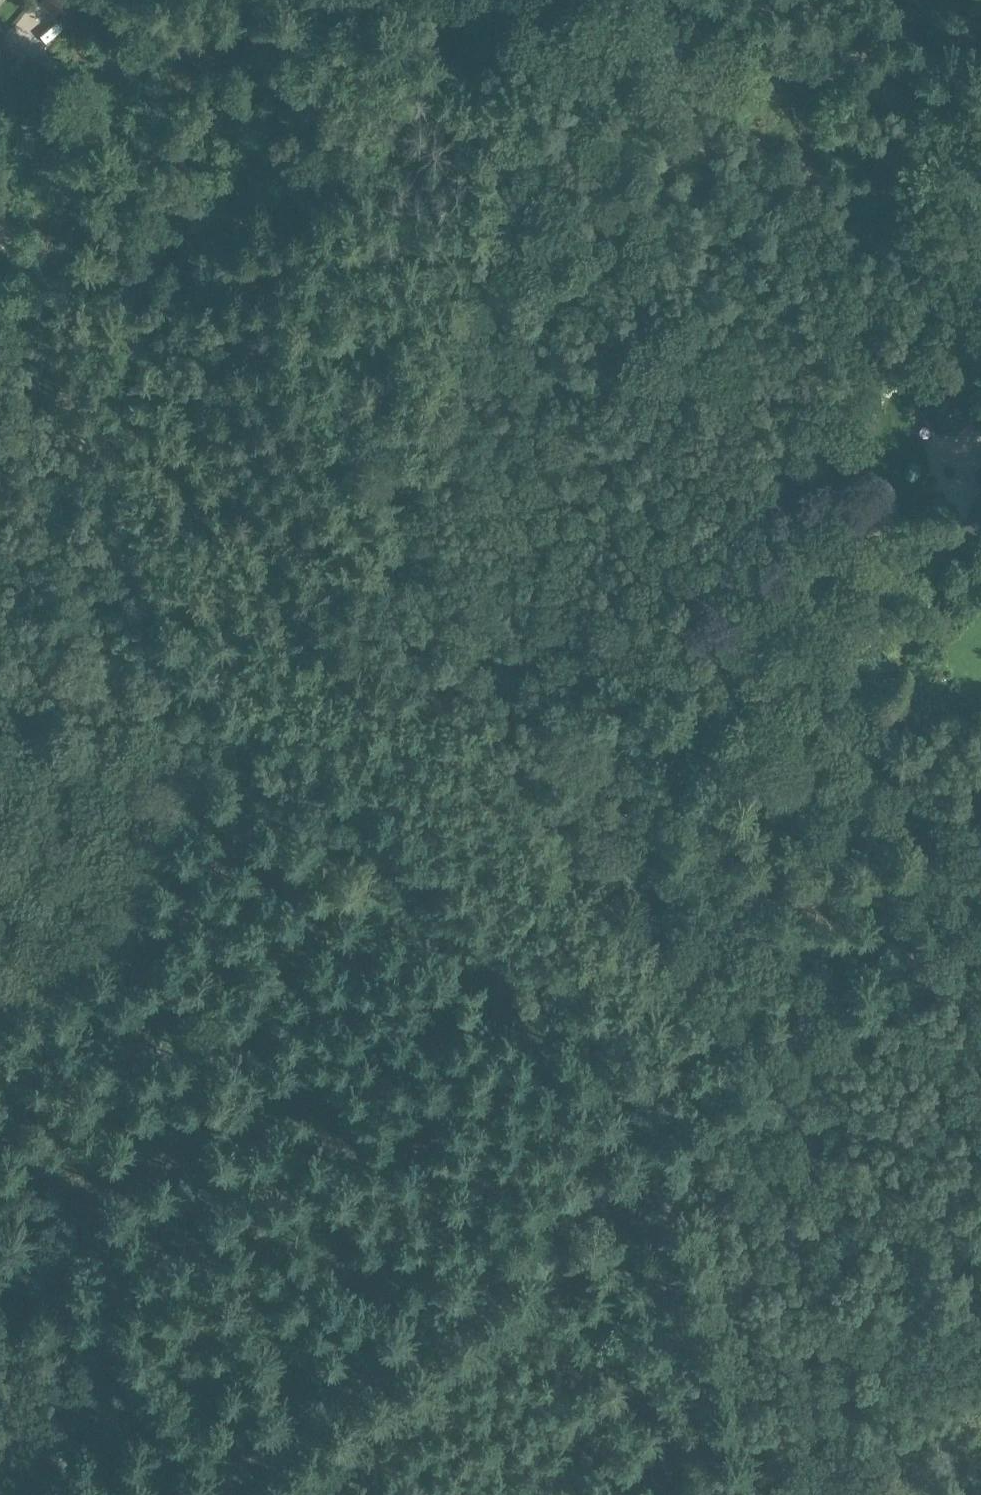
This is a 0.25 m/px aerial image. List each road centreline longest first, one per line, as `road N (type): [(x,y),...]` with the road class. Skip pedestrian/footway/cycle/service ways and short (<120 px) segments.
road 1 (track): [(49,358),(155,608),(182,652),(602,1026),(655,1163)]
road 2 (track): [(207,1494),(655,1163)]
road 3 (track): [(441,0),(558,14),(798,64),(896,104),(980,121)]
road 4 (track): [(655,1163),(980,964)]
road 5 (track): [(655,1163),(714,1494)]
road 6 (track): [(0,223),(49,358)]
road 7 (track): [(0,1377),(44,1494)]

